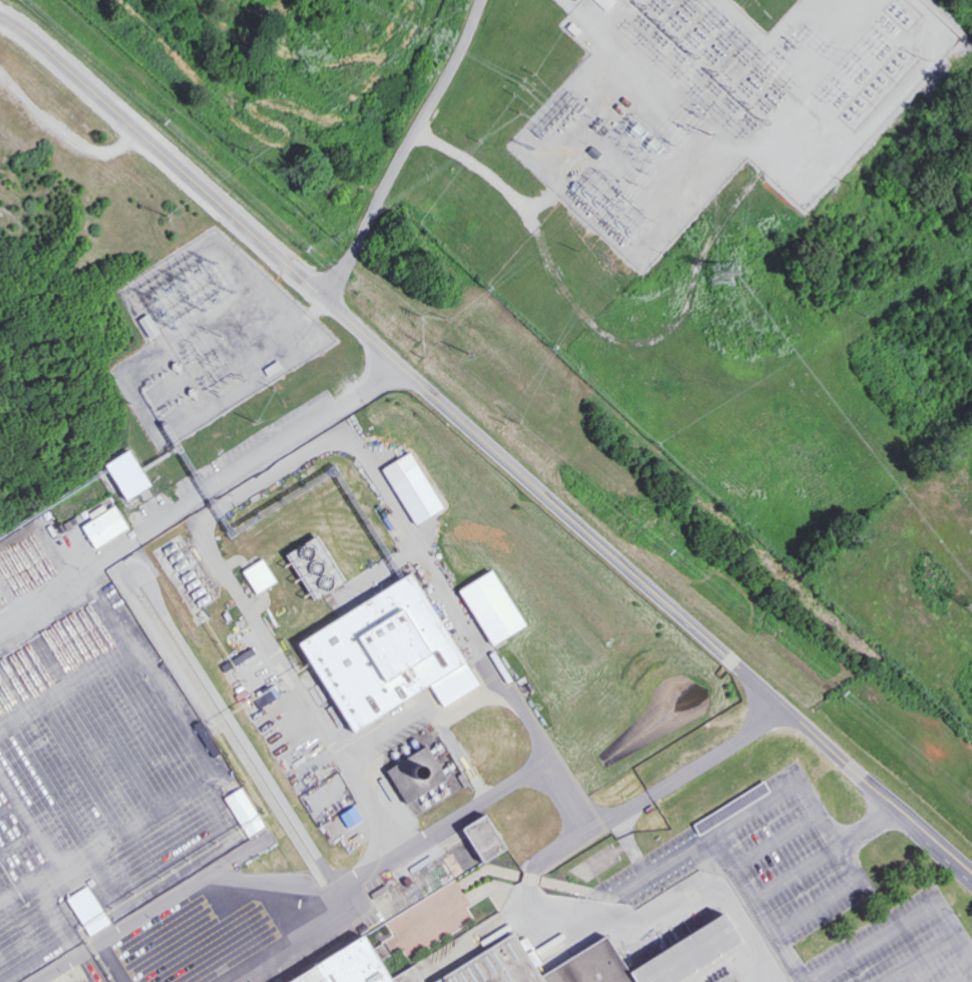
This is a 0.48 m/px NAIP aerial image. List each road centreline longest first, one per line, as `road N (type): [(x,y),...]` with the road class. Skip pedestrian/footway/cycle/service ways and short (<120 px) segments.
road 1 (residential): [(321,295),(344,271),(481,0)]

